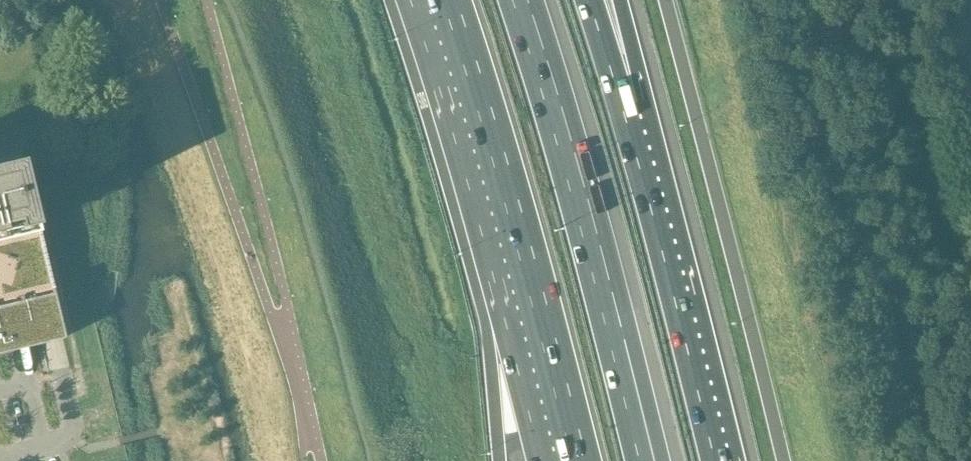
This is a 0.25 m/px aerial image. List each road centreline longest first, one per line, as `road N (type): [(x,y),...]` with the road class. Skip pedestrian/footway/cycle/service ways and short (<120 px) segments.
road 1 (motorway): [(452,0),(515,199),(578,460)]
road 2 (motorway): [(645,460),(572,159),(522,0)]
road 3 (motorway): [(715,460),(625,104)]

